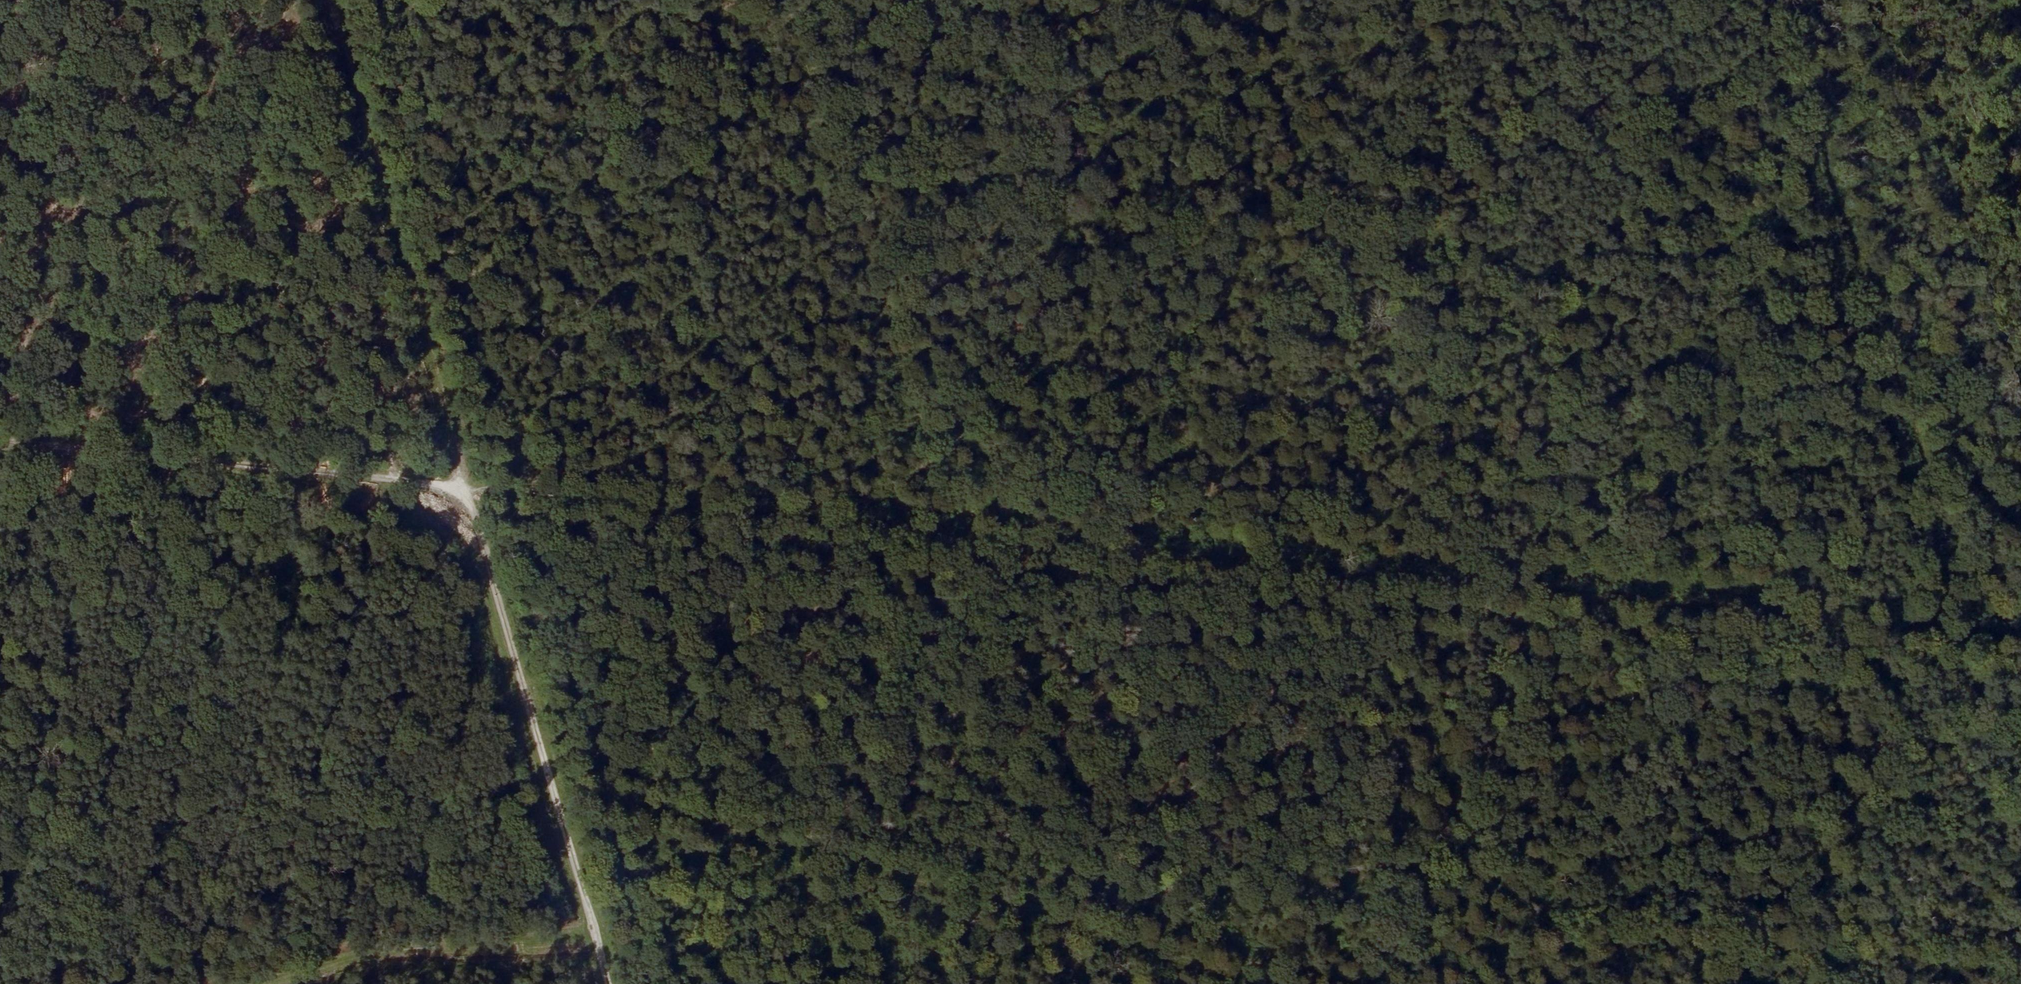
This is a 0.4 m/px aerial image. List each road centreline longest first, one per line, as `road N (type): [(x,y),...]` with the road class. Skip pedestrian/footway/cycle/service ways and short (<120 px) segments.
road 1 (track): [(608,983),(465,490)]
road 2 (track): [(465,490),(267,459),(0,438)]

